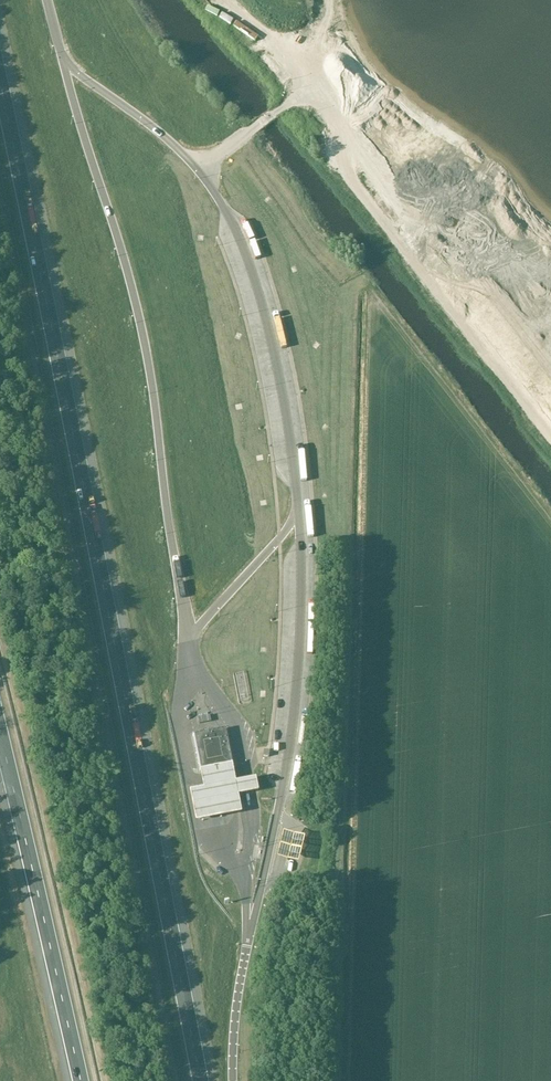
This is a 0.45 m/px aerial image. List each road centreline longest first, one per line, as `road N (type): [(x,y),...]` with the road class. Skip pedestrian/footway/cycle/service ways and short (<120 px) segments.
road 1 (motorway): [(201,1080),(0,81)]
road 2 (track): [(550,439),(353,188),(337,124),(270,43)]
road 3 (motorway): [(0,734),(81,1080)]
road 4 (track): [(331,1080),(340,807)]

